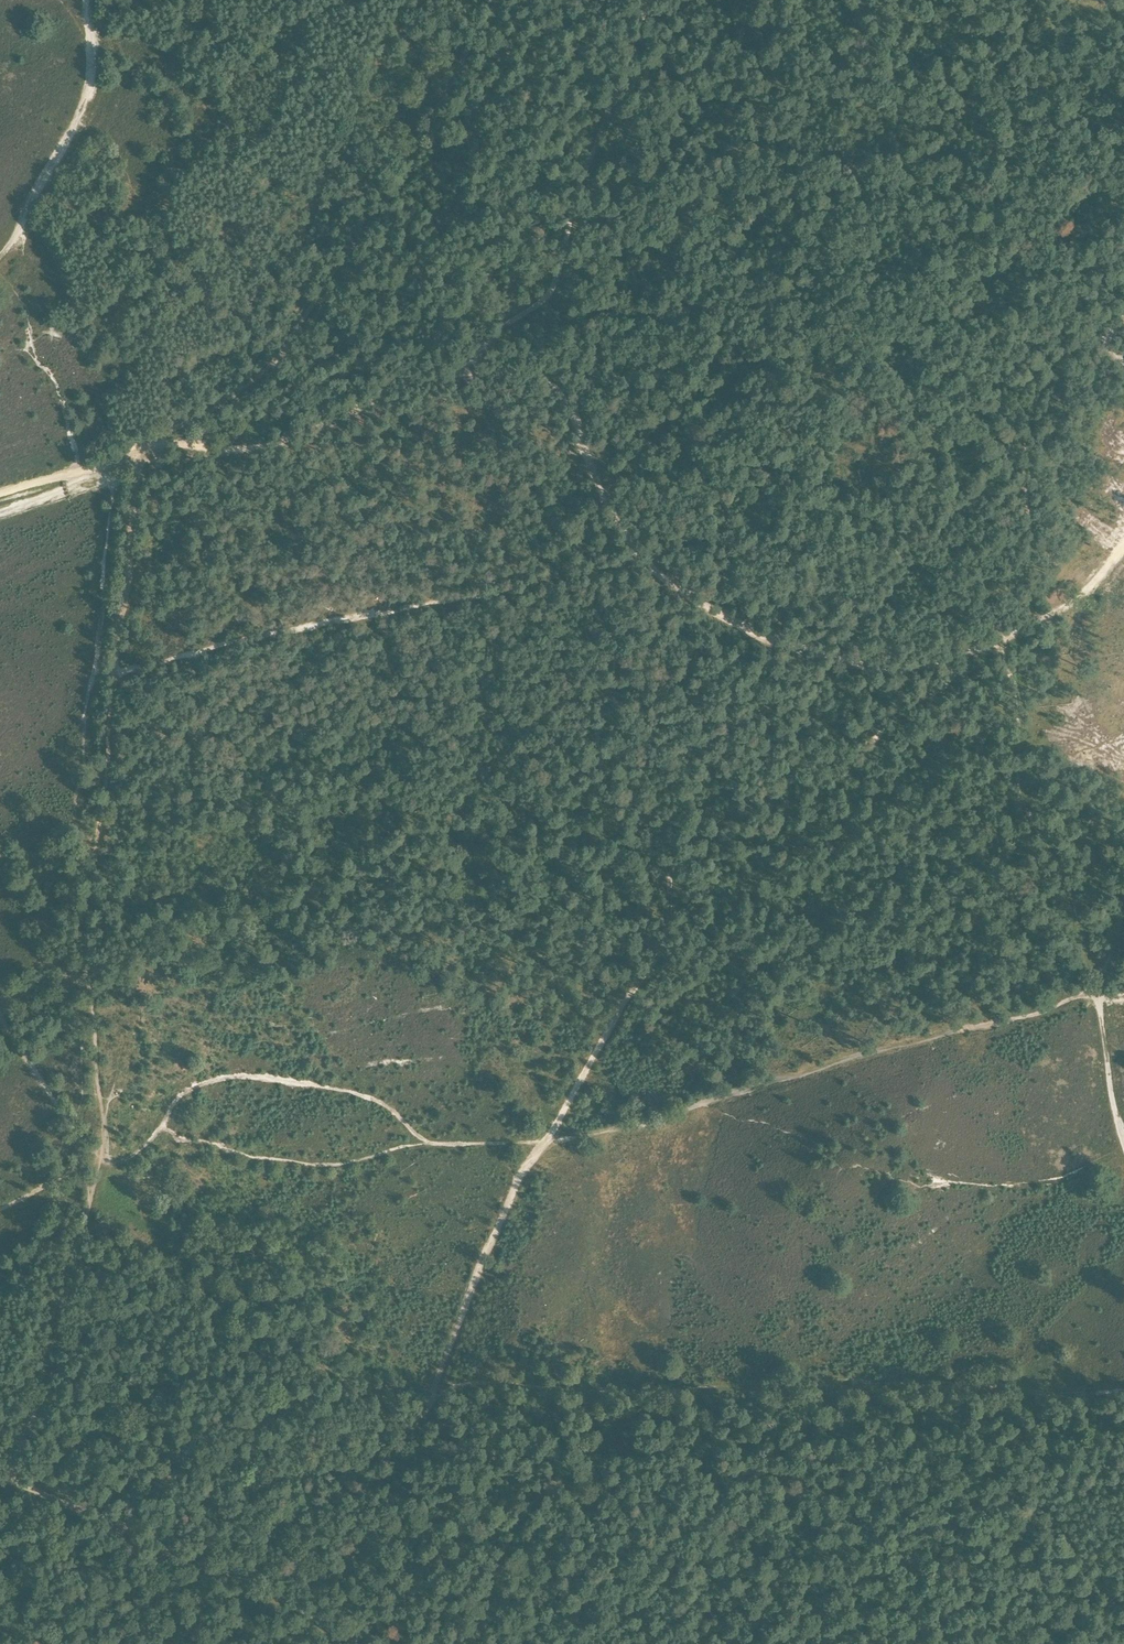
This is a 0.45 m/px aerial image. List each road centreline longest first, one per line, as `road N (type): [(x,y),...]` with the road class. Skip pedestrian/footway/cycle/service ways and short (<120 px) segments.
road 1 (track): [(598,0),(522,244),(466,370)]
road 2 (track): [(640,554),(707,608),(818,656),(909,668),(978,653)]
road 3 (track): [(466,370),(533,377),(560,393),(612,514),(640,554)]
road 4 (track): [(219,448),(302,437),(400,387),(466,370)]
road 5 (track): [(194,1555),(0,1479)]
road 6 (track): [(194,1555),(362,1643)]
road 7 (track): [(0,1020),(85,1163)]

